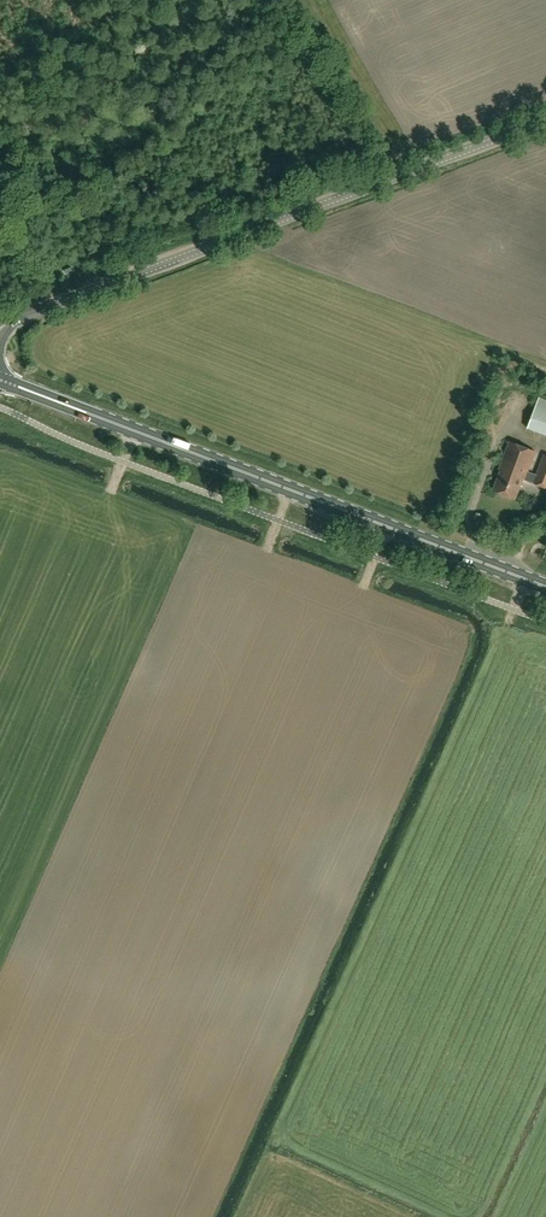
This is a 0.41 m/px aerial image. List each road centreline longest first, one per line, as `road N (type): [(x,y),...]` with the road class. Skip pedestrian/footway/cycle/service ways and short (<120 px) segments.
road 1 (primary): [(545,586),(0,380)]
road 2 (tertiary): [(7,324),(545,120)]

